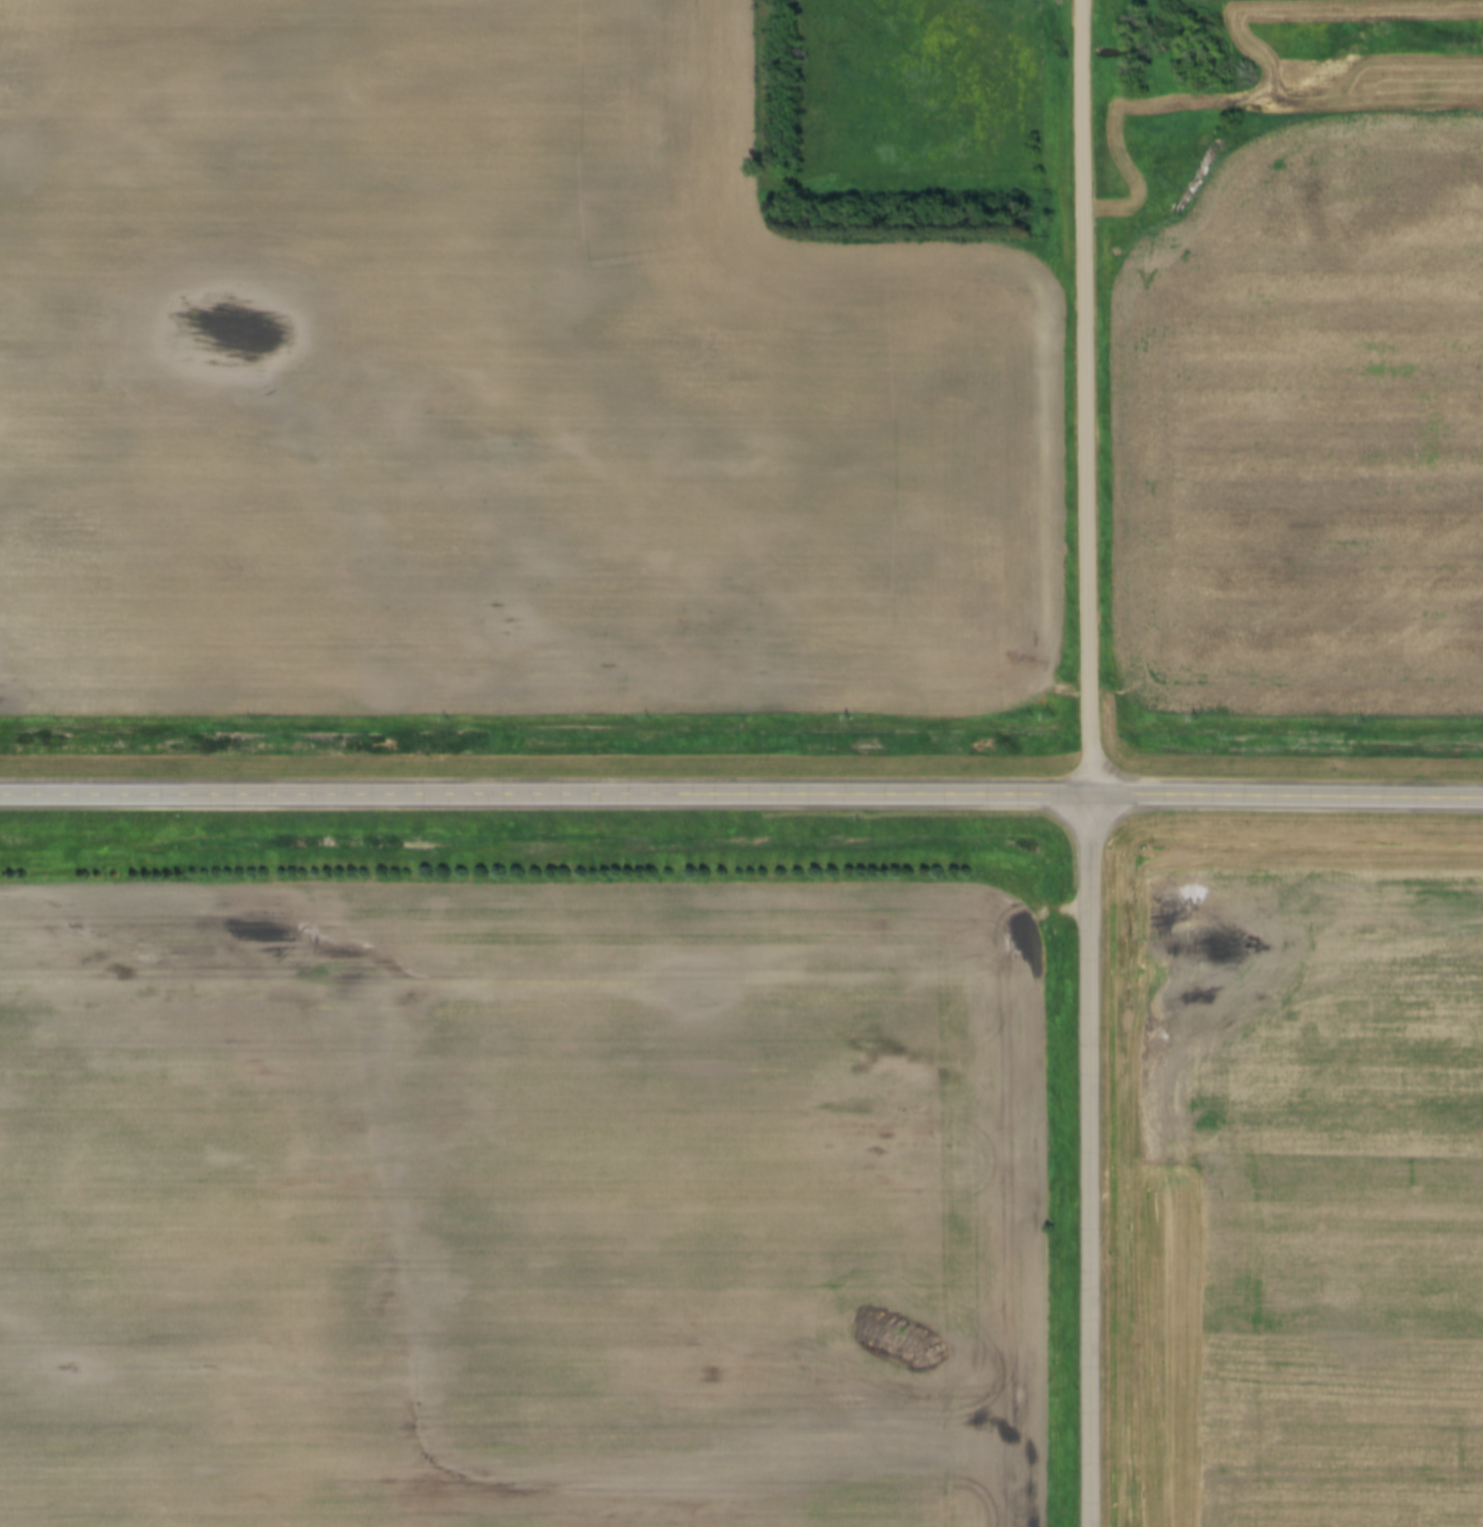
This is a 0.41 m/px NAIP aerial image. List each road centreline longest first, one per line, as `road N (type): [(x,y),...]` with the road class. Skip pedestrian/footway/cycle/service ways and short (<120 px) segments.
road 1 (primary): [(0,796),(1482,799)]
road 2 (residential): [(1092,796),(1085,0)]
road 3 (tertiary): [(1095,1526),(1092,796)]

